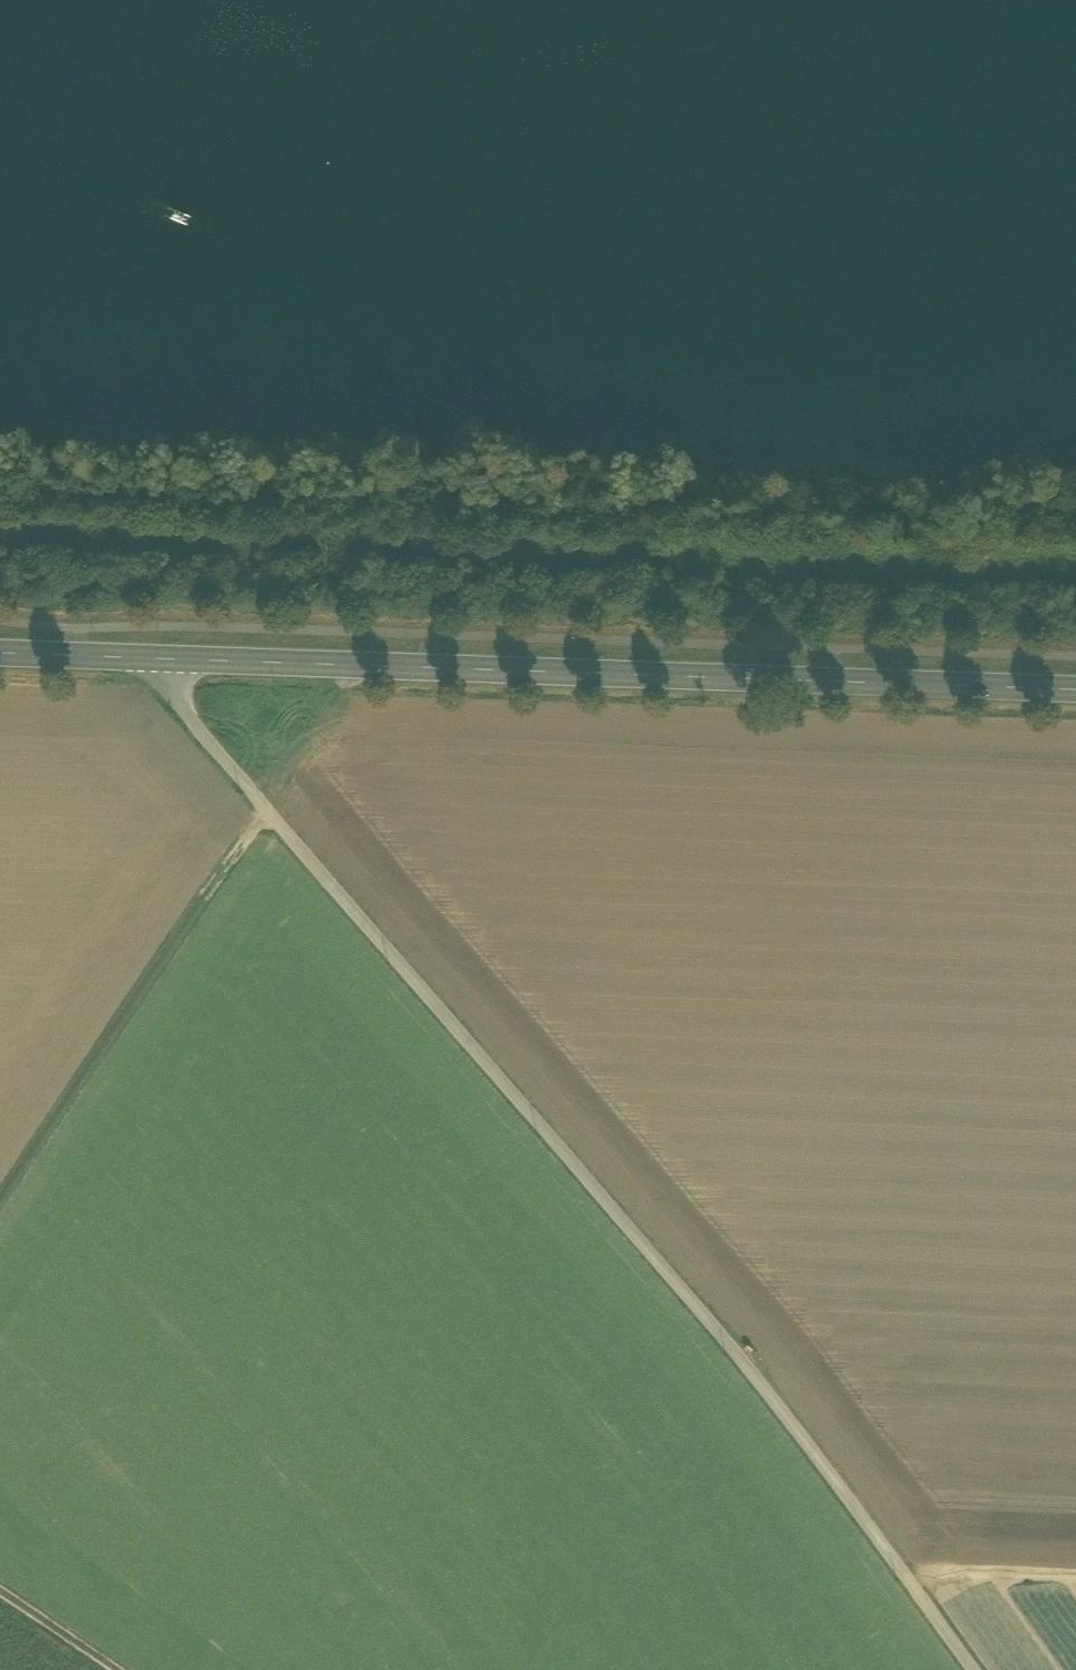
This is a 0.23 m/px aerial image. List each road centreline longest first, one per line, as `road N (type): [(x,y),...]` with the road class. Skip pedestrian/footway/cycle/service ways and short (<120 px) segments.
road 1 (unclassified): [(975,1669),(813,1446),(135,658)]
road 2 (primary): [(1075,690),(135,658)]
road 3 (track): [(0,1200),(266,813)]
road 4 (track): [(0,1569),(143,1669)]
road 5 (primary): [(135,658),(0,654)]

